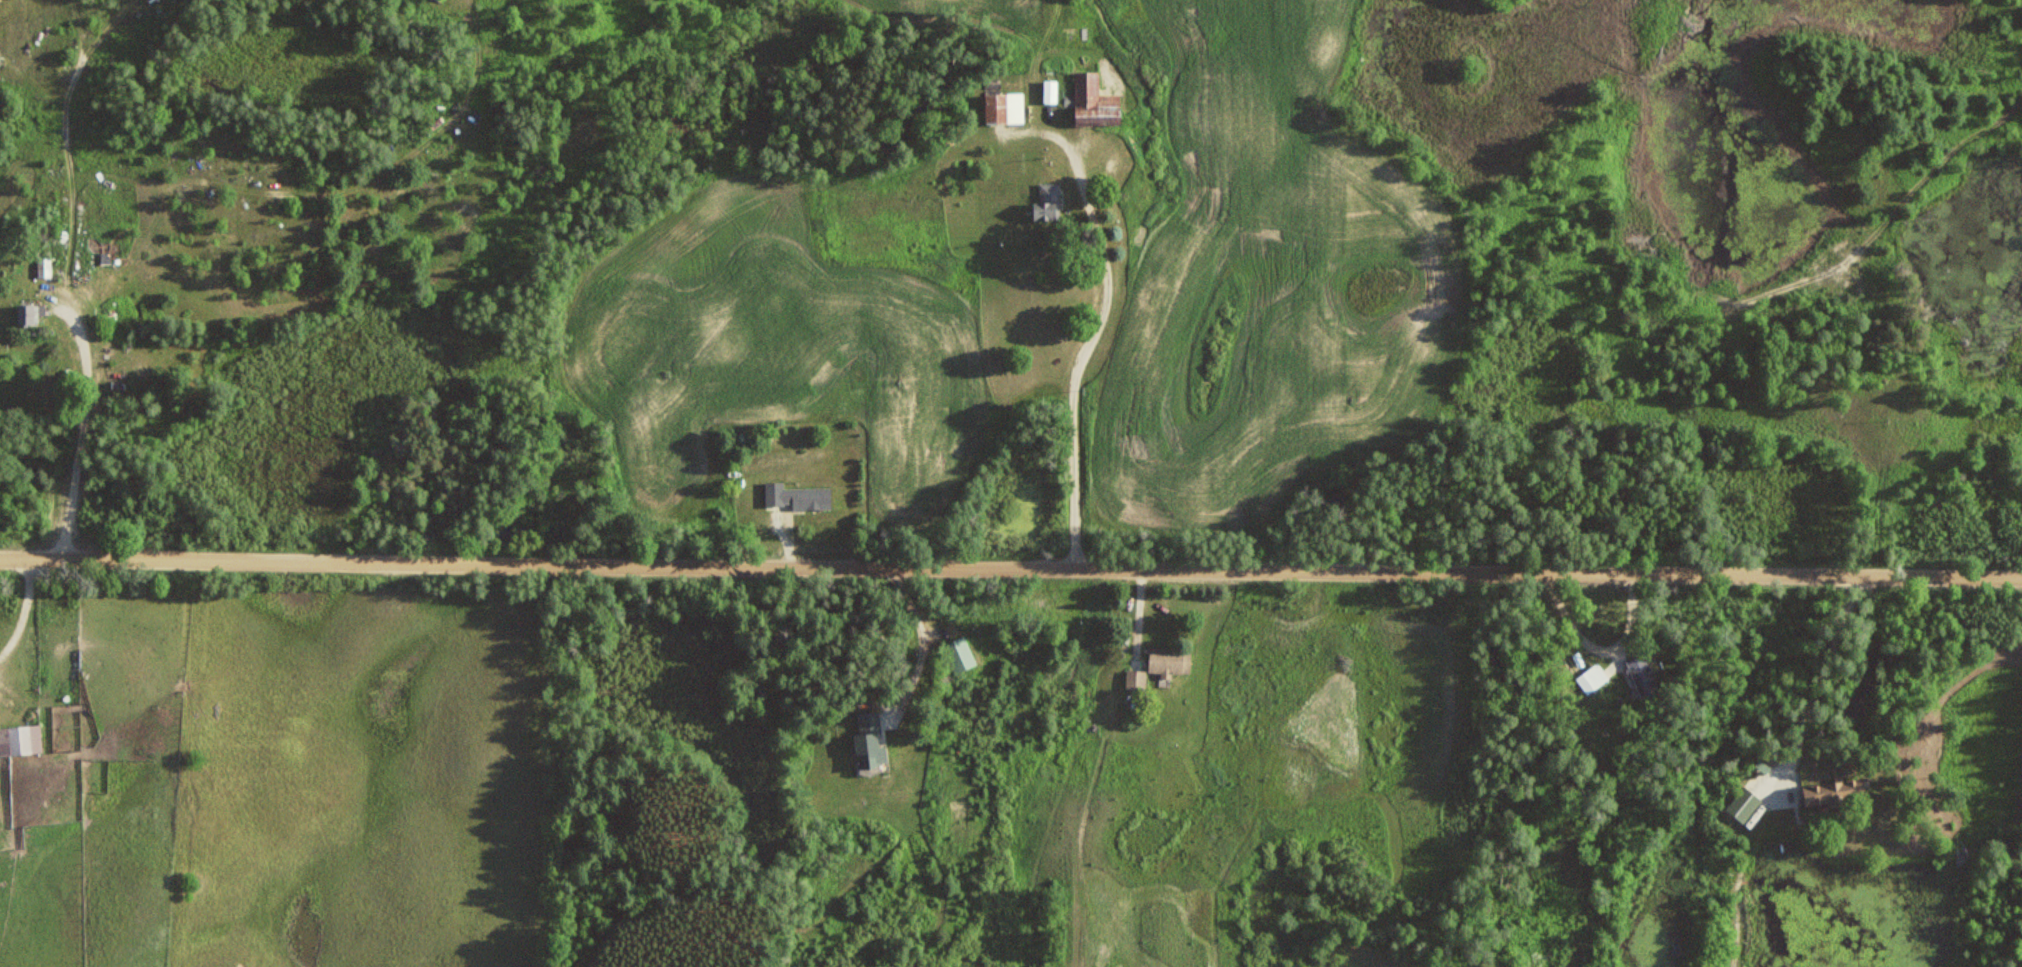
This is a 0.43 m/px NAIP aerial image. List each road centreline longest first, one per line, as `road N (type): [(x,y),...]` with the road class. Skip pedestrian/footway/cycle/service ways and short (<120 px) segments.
road 1 (residential): [(2021,575),(0,557)]

